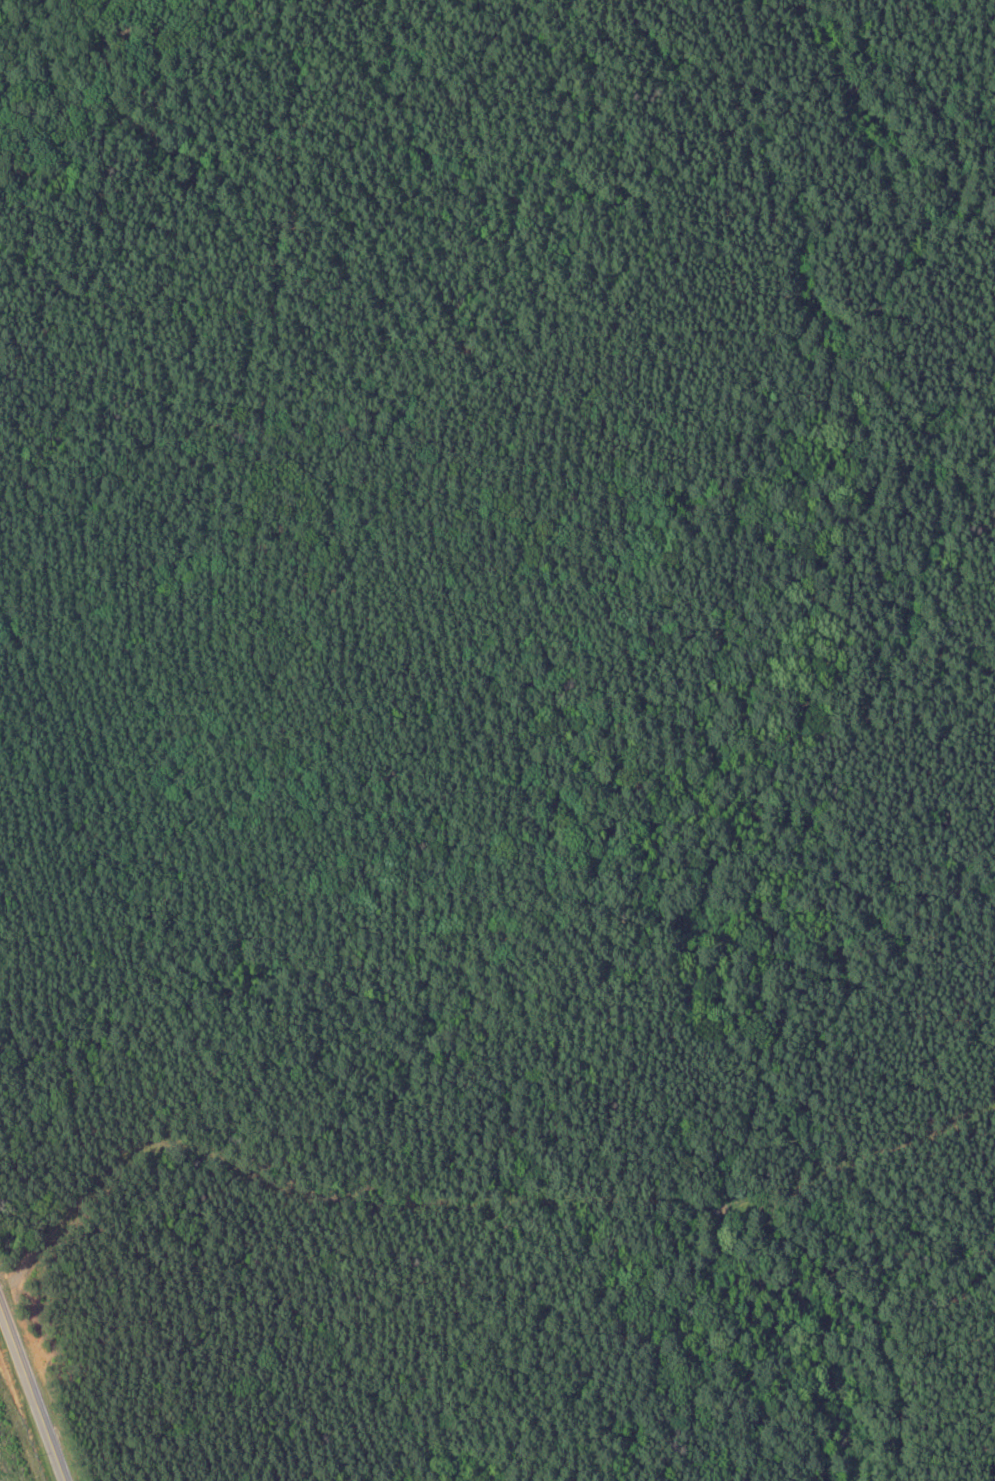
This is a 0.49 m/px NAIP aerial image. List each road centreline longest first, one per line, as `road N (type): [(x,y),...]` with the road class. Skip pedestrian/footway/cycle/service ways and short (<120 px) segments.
road 1 (tertiary): [(63,1480),(0,1304)]

